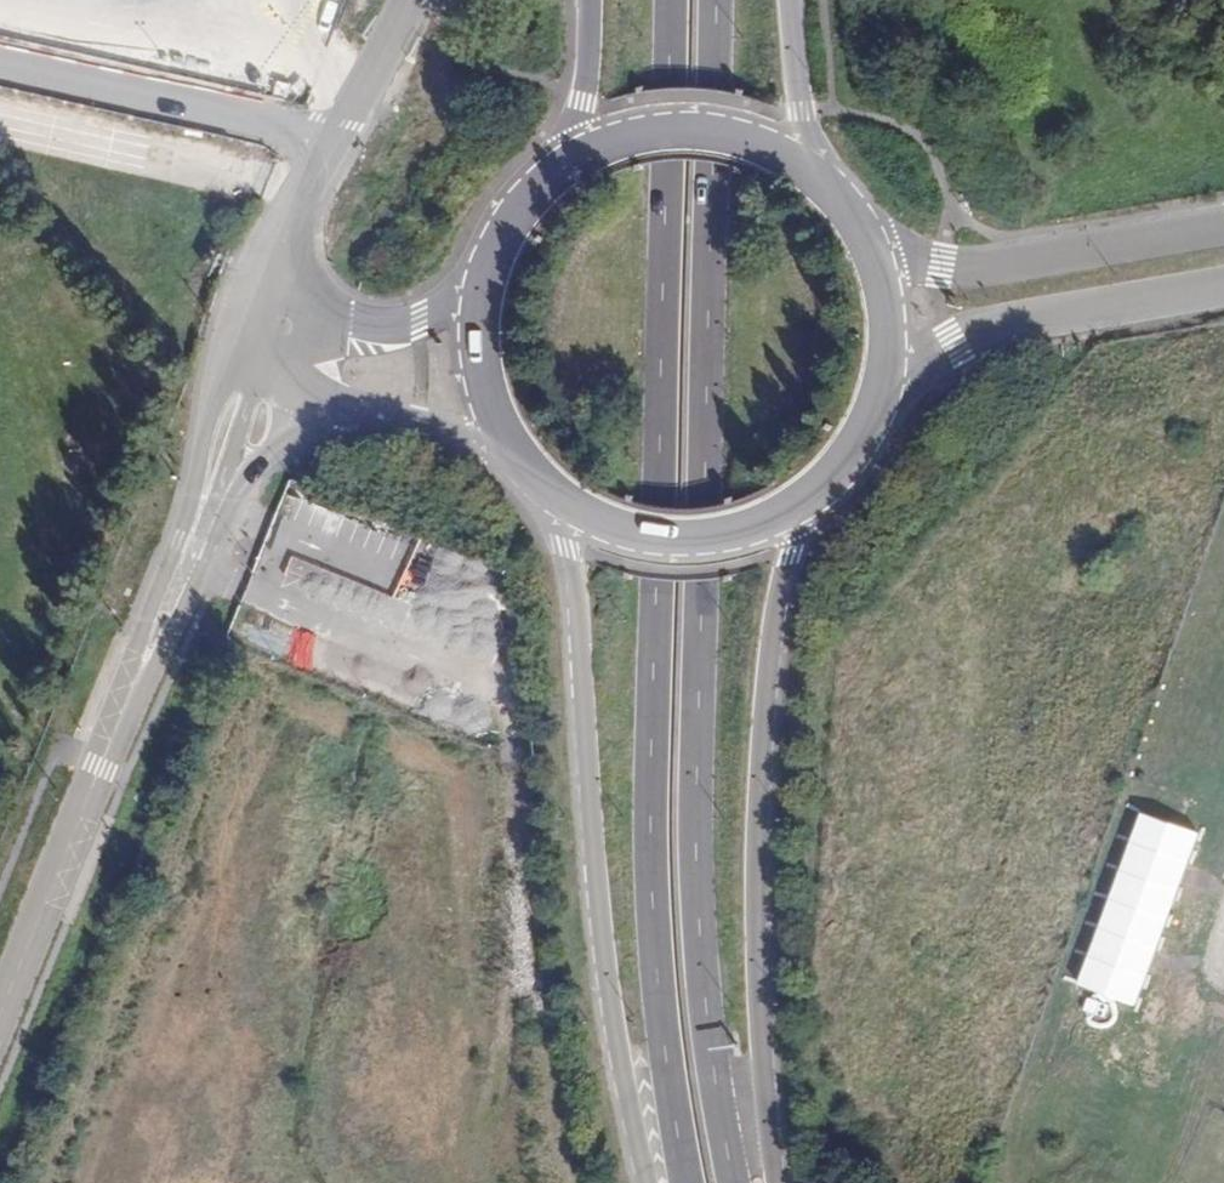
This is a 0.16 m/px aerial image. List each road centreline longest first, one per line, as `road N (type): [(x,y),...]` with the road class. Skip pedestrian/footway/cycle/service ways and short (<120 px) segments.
road 1 (secondary): [(734,1182),(710,1042),(695,853),(718,0)]
road 2 (secondary): [(667,0),(647,817),(661,1030),(687,1182)]
road 3 (secondary): [(551,507),(564,547),(613,1021),(645,1182)]
road 4 (secondary): [(774,1182),(758,1019),(757,826),(778,607),(809,506)]
road 5 (residential): [(205,513),(0,1012)]
road 6 (unclassified): [(1223,228),(1029,264),(941,267),(858,228)]
road 7 (unclassified): [(887,375),(953,340),(1223,290)]
road 8 (secondary): [(551,507),(612,539),(680,551),(748,539),(809,506)]
road 9 (secondary): [(824,187),(767,149),(702,131),(634,135),(570,160)]
road 10 (unclassified): [(478,279),(457,307),(421,323),(254,333)]
road 11 (unclassified): [(324,416),(368,411),(419,422),(472,442),(517,475)]
road 12 (secondary): [(478,279),(473,382),(517,475)]
road 13 (secondary): [(824,187),(800,115),(785,0)]
road 14 (unclassified): [(205,513),(254,333)]
road 15 (secondary): [(587,0),(570,160)]
road 16 (secondary): [(809,506),(860,448),(887,375)]
road 17 (unclassified): [(205,513),(263,454),(324,416)]
road 18 (secondary): [(570,160),(513,211),(478,279)]
road 19 (secondary): [(887,375),(883,284),(858,228)]

